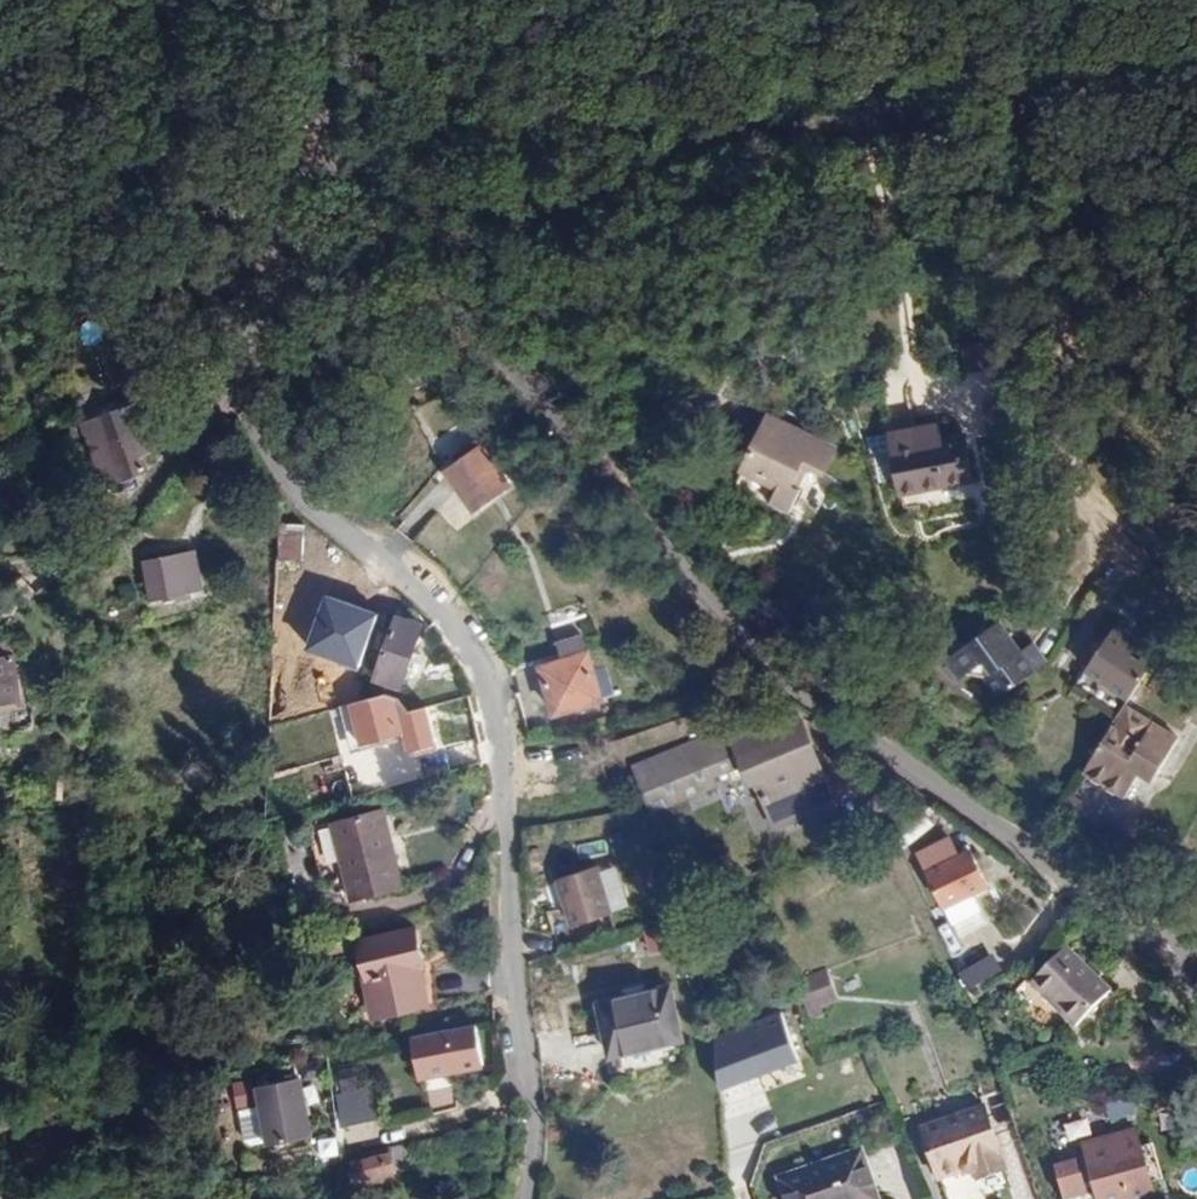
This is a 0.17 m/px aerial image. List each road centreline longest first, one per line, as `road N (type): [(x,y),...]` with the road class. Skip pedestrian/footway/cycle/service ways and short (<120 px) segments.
road 1 (residential): [(311,165),(384,211),(652,543),(772,675),(1002,825),(1142,944)]
road 2 (residential): [(247,395),(305,480),(459,601),(508,690),(520,729),(539,1046),(523,1198)]
road 3 (unclassified): [(977,92),(311,165)]
road 4 (track): [(0,191),(128,174),(311,165)]
road 5 (residential): [(247,395),(209,415),(123,522),(41,571)]
road 6 (residential): [(247,395),(236,363),(252,273),(311,165)]
road 7 (track): [(1196,71),(977,92)]
road 8 (unclassified): [(311,165),(322,0)]

